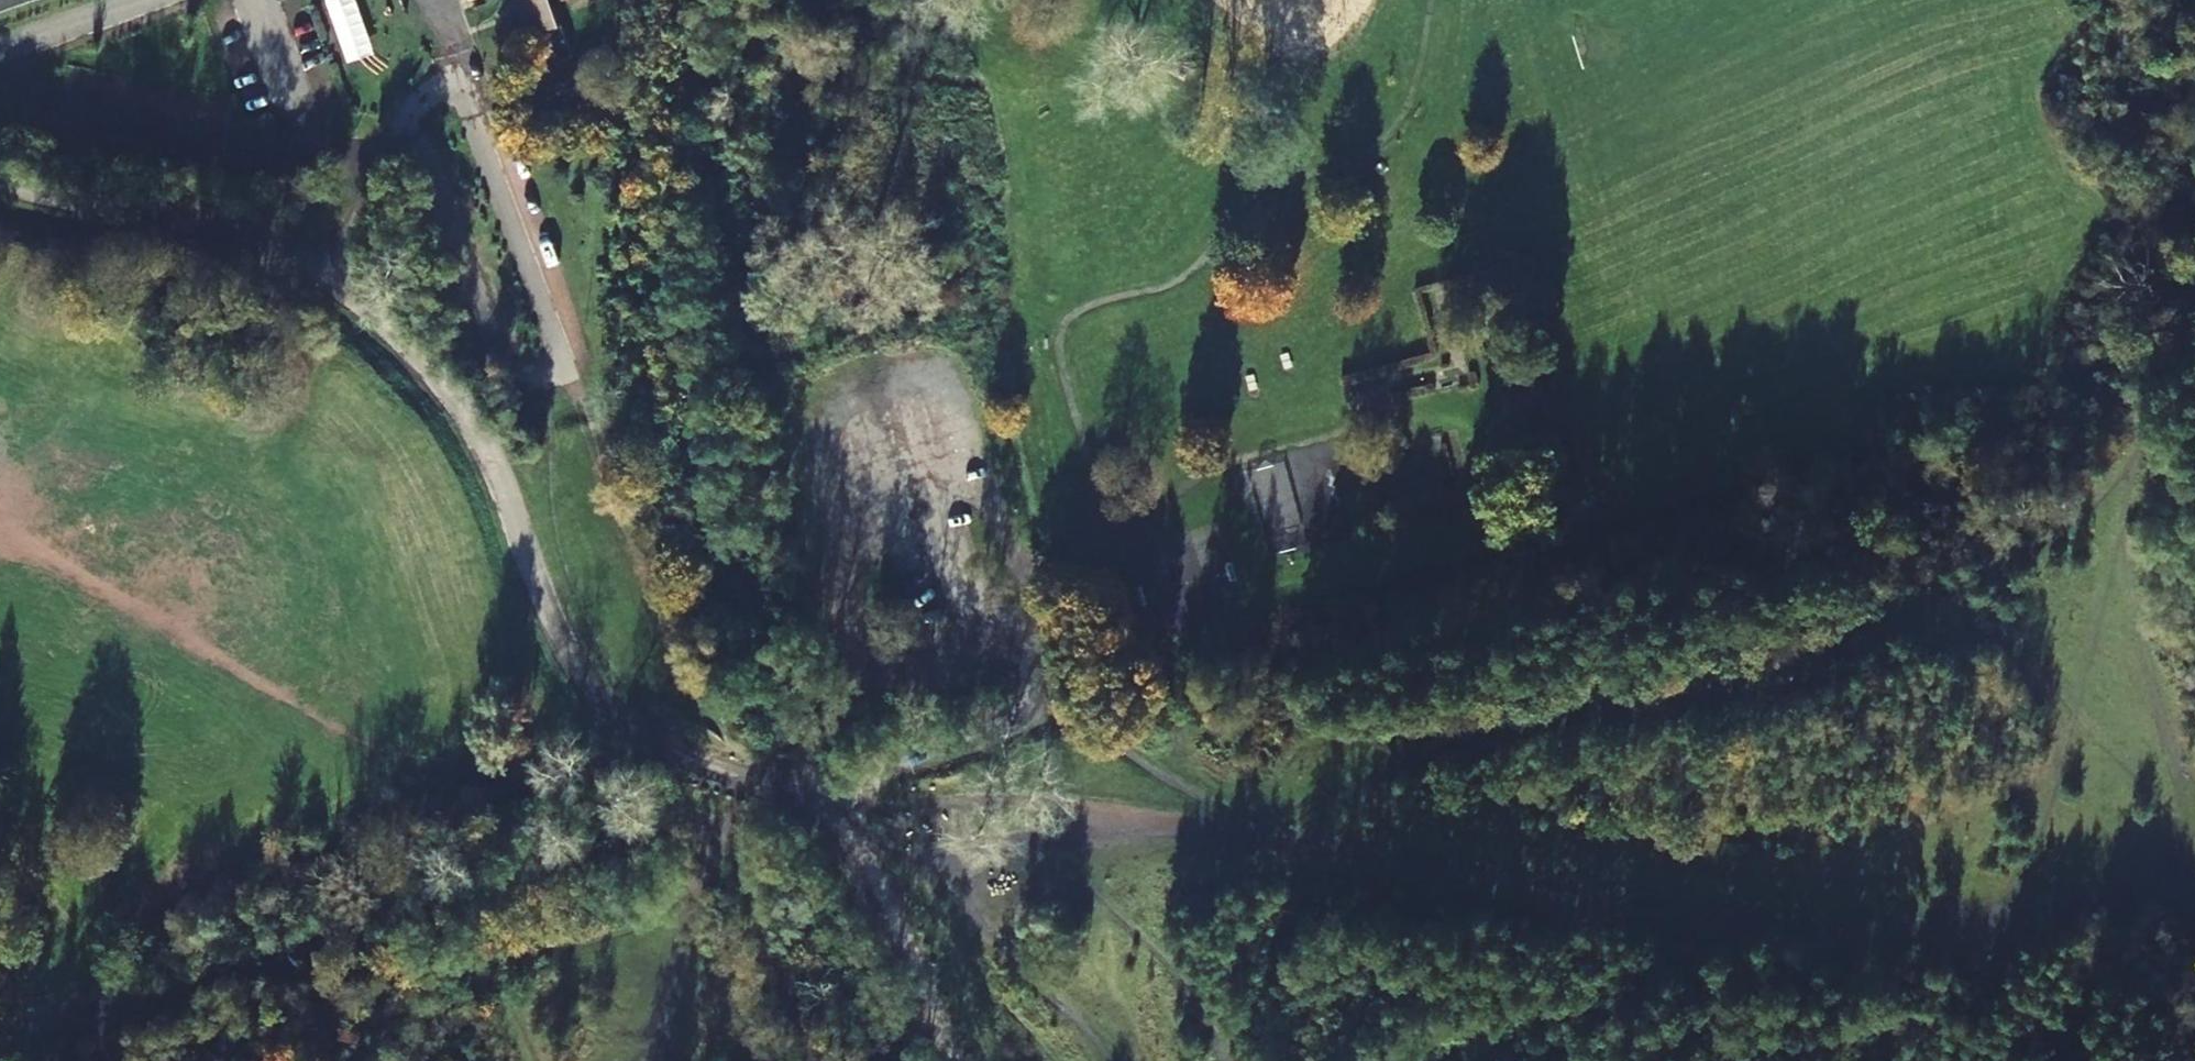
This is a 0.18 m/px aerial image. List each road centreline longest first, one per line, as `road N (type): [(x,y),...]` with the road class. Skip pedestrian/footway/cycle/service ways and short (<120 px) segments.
road 1 (residential): [(771,784),(728,774),(627,727),(590,688),(561,633),(495,453),(434,364),(320,263),(197,218),(53,197),(0,175)]
road 2 (track): [(942,839),(1133,821),(1250,823)]
road 3 (track): [(942,839),(997,957),(1093,1020),(1117,1060)]

